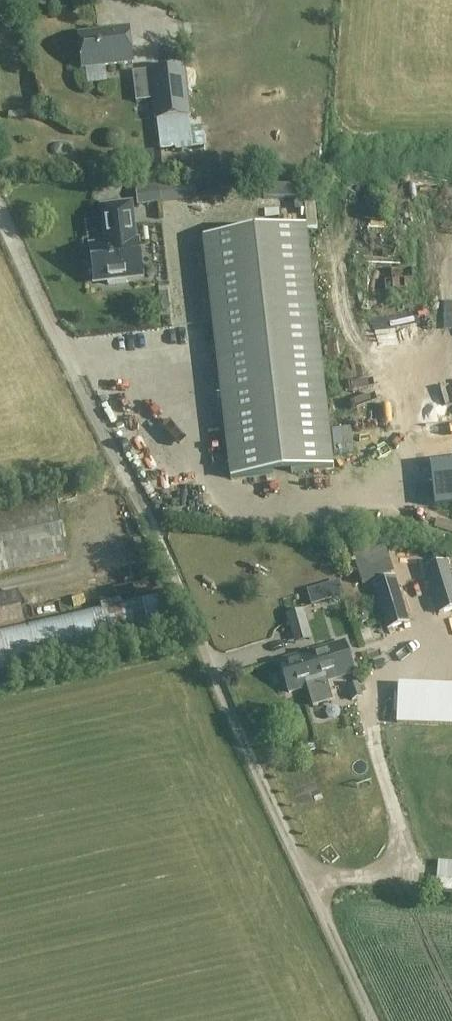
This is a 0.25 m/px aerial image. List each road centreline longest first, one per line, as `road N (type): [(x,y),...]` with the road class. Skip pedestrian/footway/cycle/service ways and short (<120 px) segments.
road 1 (track): [(0,219),(370,1020)]

